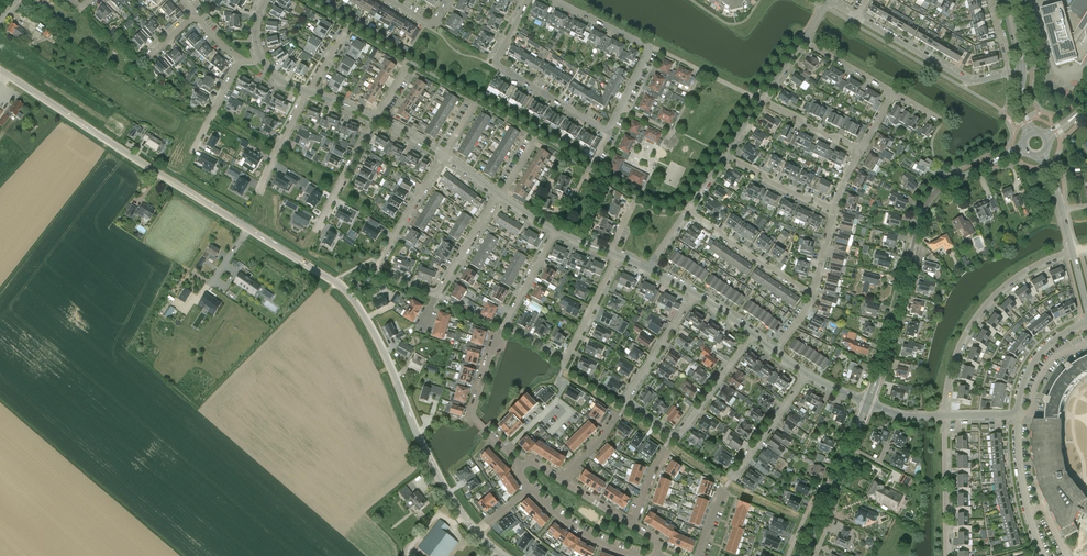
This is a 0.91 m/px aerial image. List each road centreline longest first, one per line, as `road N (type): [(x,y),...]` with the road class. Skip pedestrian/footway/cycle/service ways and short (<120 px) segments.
road 1 (tertiary): [(477,533),(433,470),(384,355),(334,280),(0,70)]
road 2 (tertiary): [(867,403),(923,204),(939,186),(1025,146)]
road 3 (residential): [(617,256),(559,359),(505,325),(555,230)]
road 4 (residential): [(945,416),(951,371),(983,307),(1028,270),(1073,250)]
road 5 (residential): [(607,135),(498,65),(528,0)]
road 6 (residential): [(435,296),(385,274),(379,263),(443,155)]
road 7 (residential): [(681,434),(626,399),(696,294)]
road 8 (residential): [(1022,72),(967,81),(854,17)]
road 9 (residential): [(620,108),(649,48),(554,0)]
road 10 (tertiary): [(803,555),(867,403)]
road 11 (residential): [(816,297),(686,209)]
road 12 (residential): [(1045,555),(1020,475),(1017,415)]
road 13 (residential): [(947,555),(945,416)]
road 14 (residential): [(497,339),(472,416),(507,451)]
road 15 (residential): [(316,232),(375,117)]
road 16 (residential): [(833,209),(721,156)]
road 17 (residential): [(681,434),(752,334)]
road 18 (residential): [(1017,415),(1035,360),(1086,323)]

